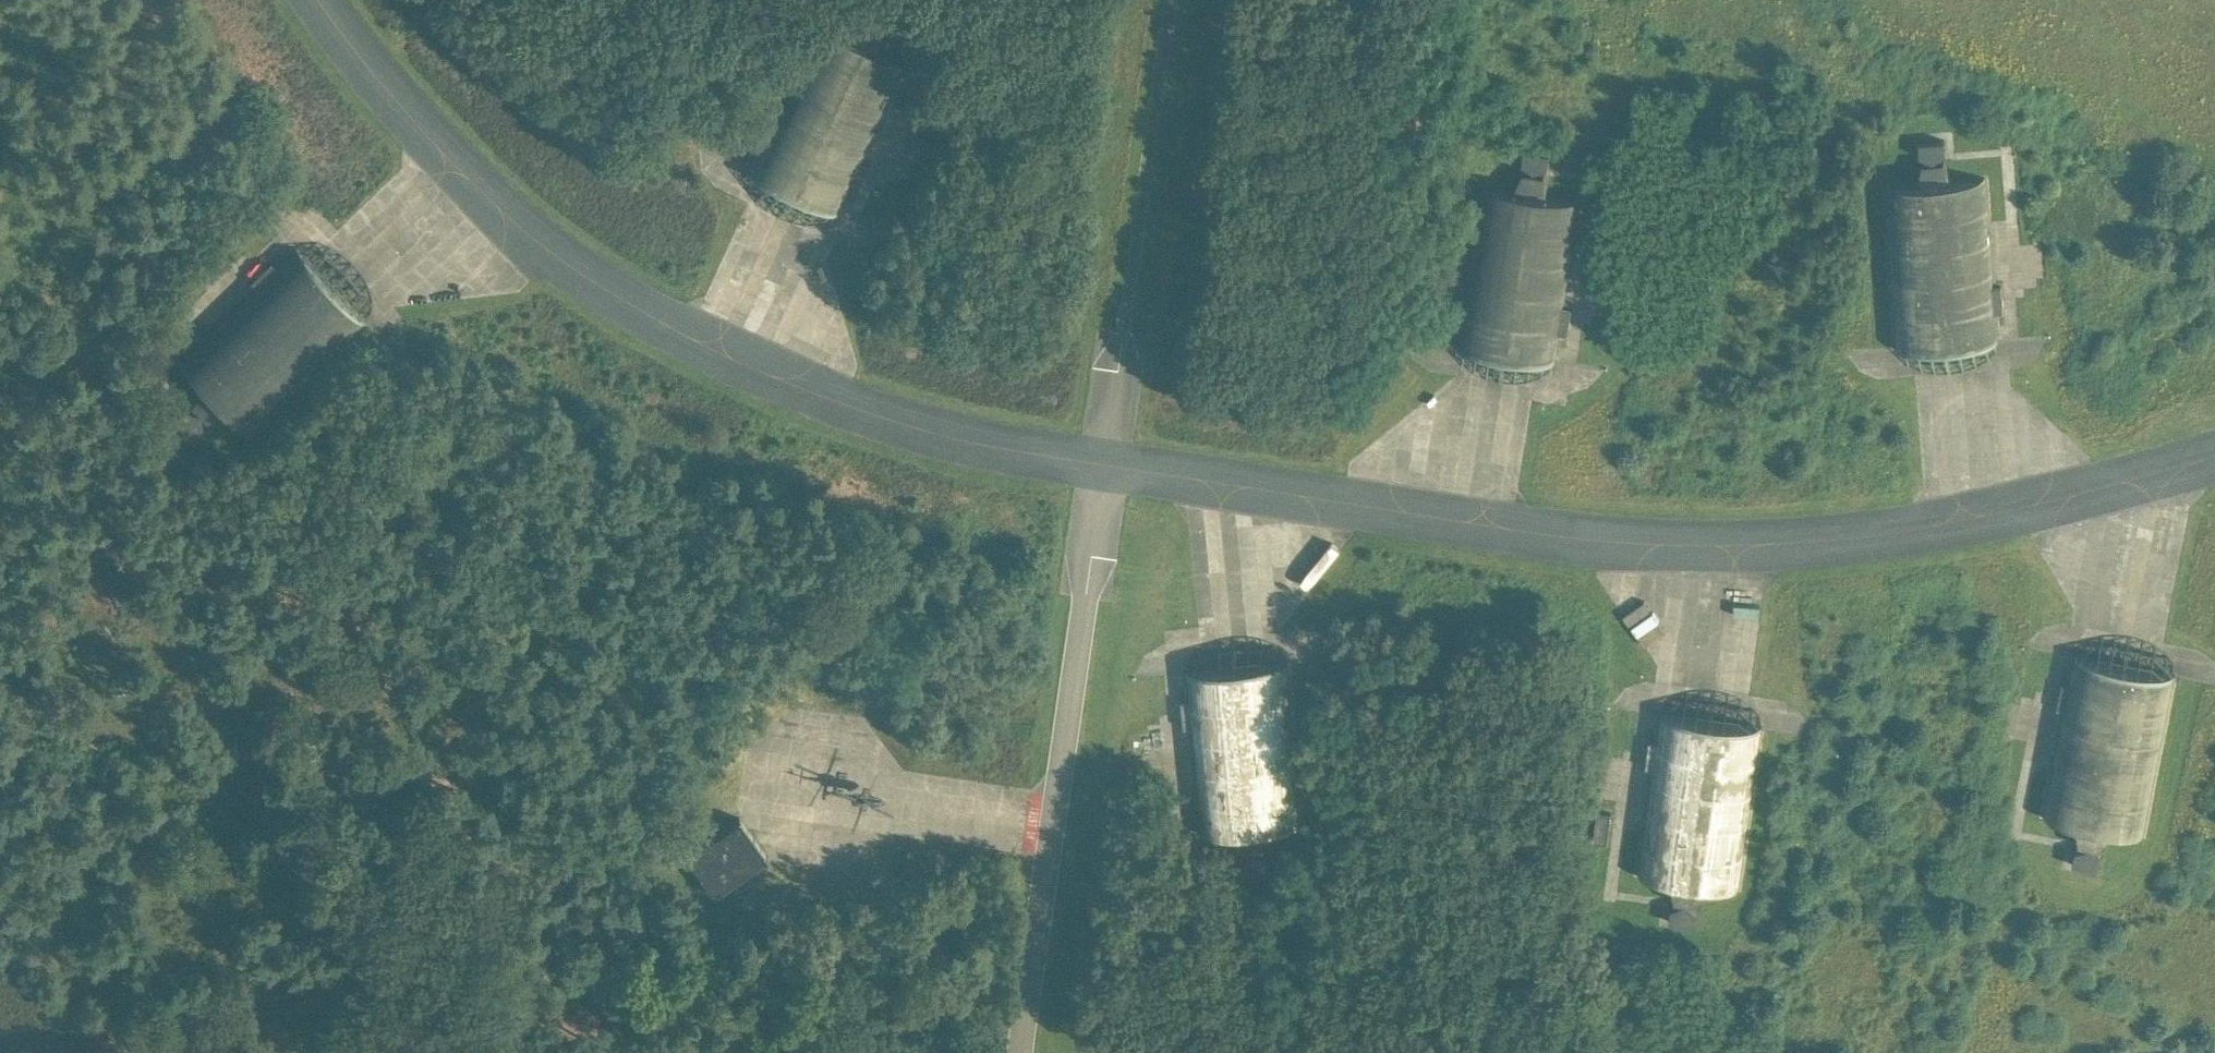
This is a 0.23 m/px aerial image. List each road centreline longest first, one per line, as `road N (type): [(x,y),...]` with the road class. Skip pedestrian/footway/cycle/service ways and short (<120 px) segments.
road 1 (unclassified): [(1022,1052),(1172,0)]

